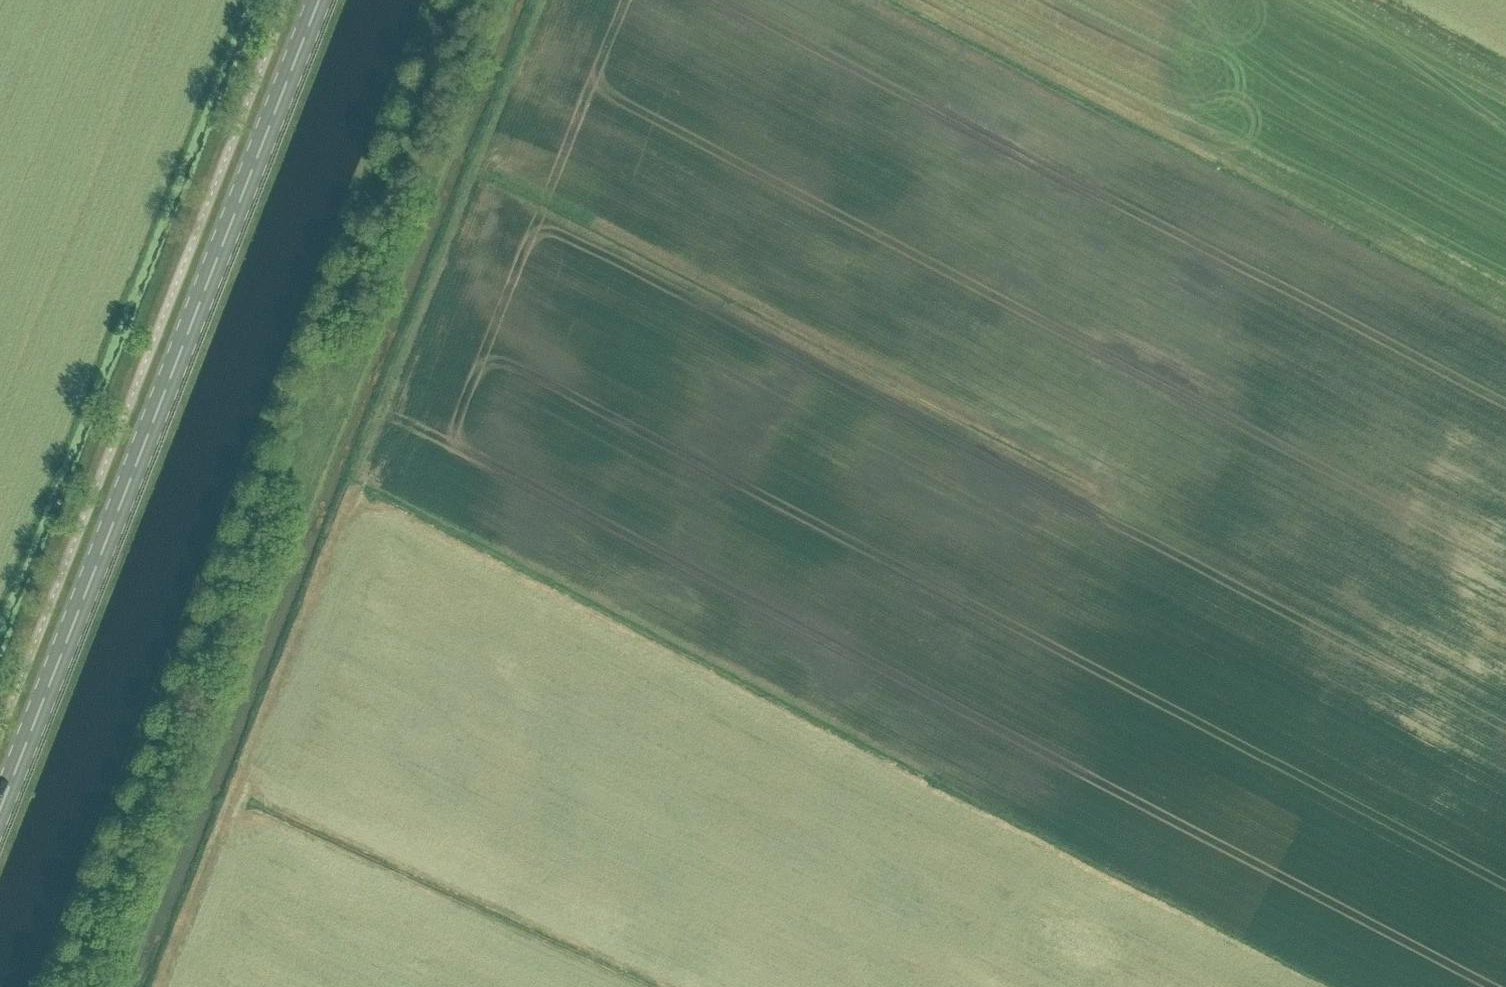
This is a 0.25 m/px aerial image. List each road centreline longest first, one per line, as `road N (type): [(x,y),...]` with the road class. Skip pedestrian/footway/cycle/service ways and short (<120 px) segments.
road 1 (track): [(439,0),(49,986)]
road 2 (primary): [(0,804),(316,0)]

